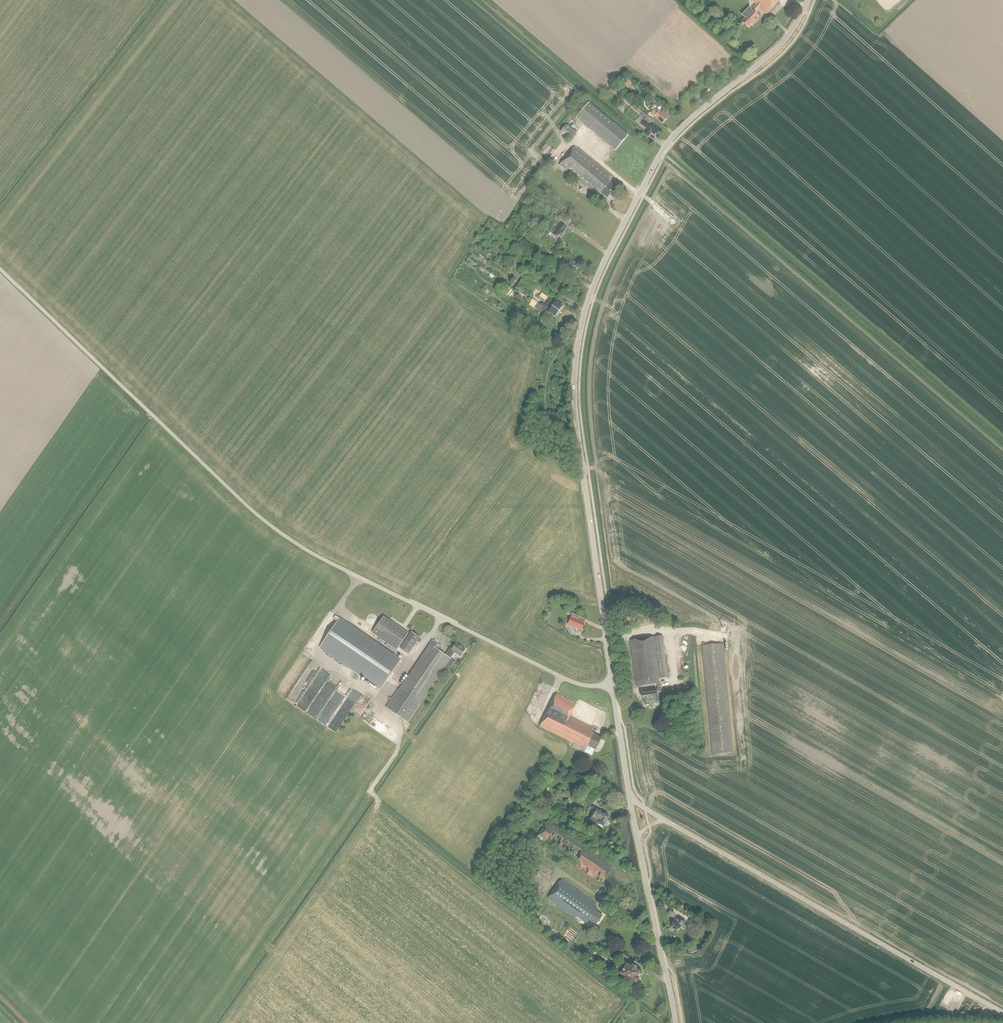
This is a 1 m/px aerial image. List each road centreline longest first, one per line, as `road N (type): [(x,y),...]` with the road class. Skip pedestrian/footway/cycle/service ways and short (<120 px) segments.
road 1 (tertiary): [(613,686),(575,401),(585,311),(666,145),(771,55),(809,0)]
road 2 (unclassified): [(613,686),(574,683),(285,537),(0,270)]
road 3 (tertiary): [(1002,1013),(664,820)]
road 4 (track): [(402,726),(397,753),(248,966)]
road 5 (tertiary): [(677,1022),(638,836)]

